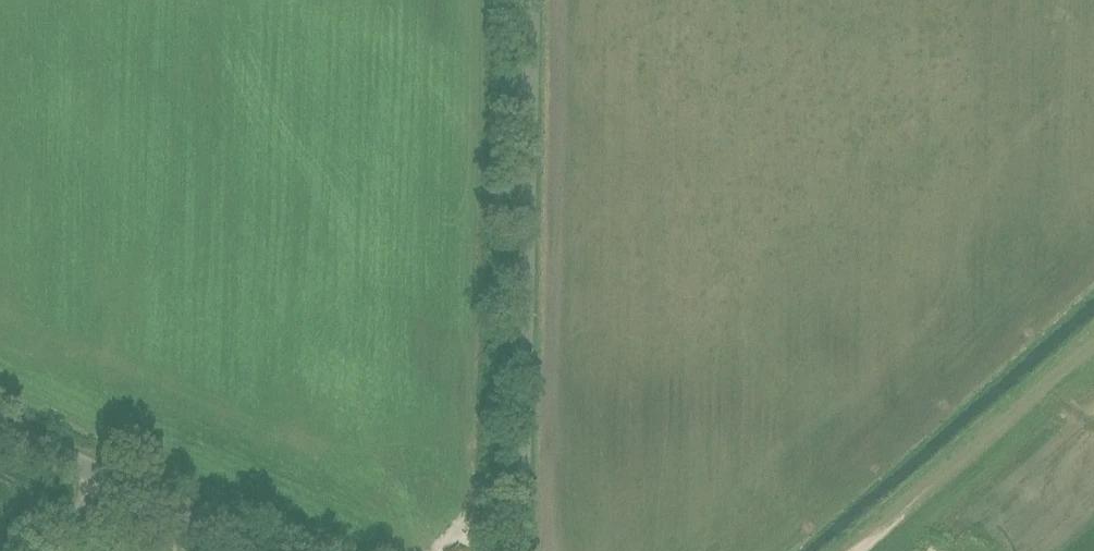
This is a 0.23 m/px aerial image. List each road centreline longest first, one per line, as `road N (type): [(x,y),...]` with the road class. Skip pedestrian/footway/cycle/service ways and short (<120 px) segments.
road 1 (unclassified): [(529,550),(548,0)]
road 2 (unclassified): [(279,550),(104,475)]

